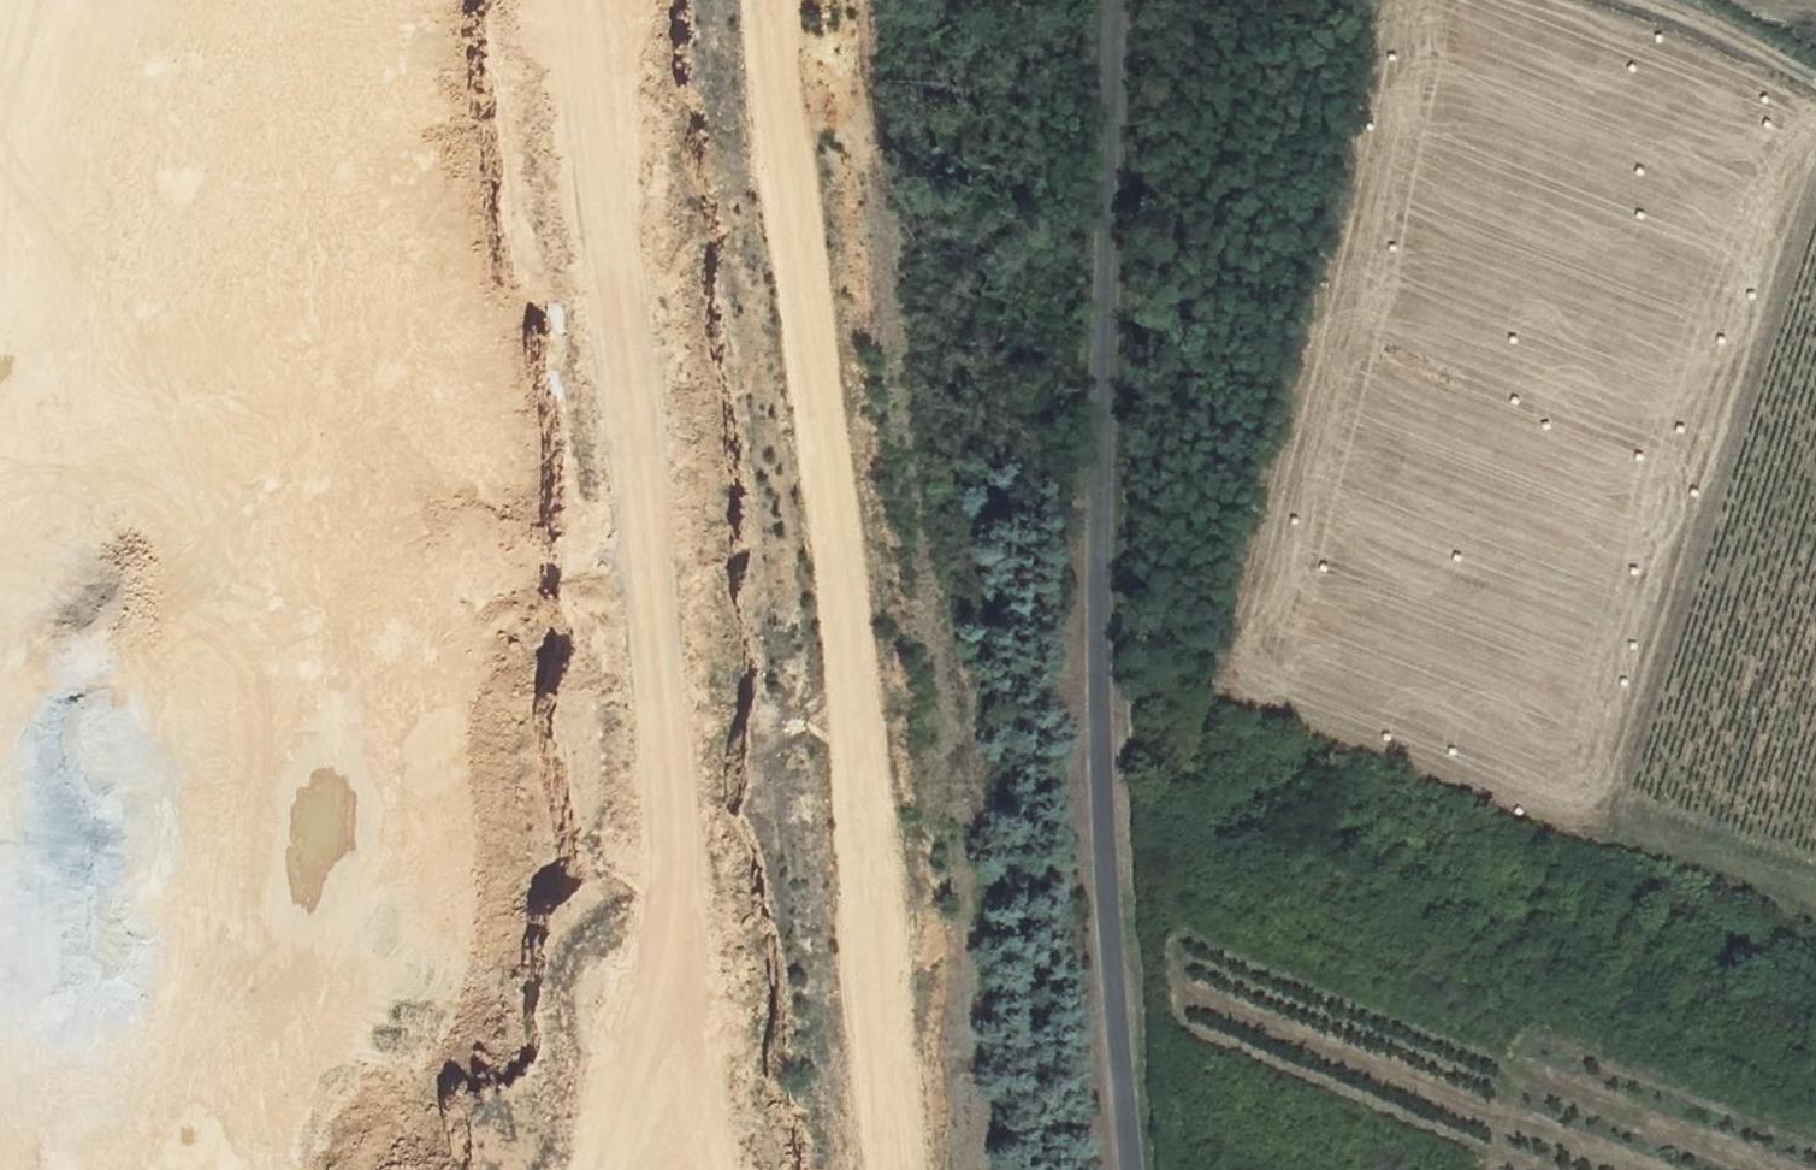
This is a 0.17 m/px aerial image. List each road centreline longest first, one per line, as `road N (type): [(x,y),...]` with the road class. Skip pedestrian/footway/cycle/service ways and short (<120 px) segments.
road 1 (unclassified): [(1116,0),(1099,623),(1104,818),(1137,1169)]
road 2 (track): [(1815,82),(1646,0)]

